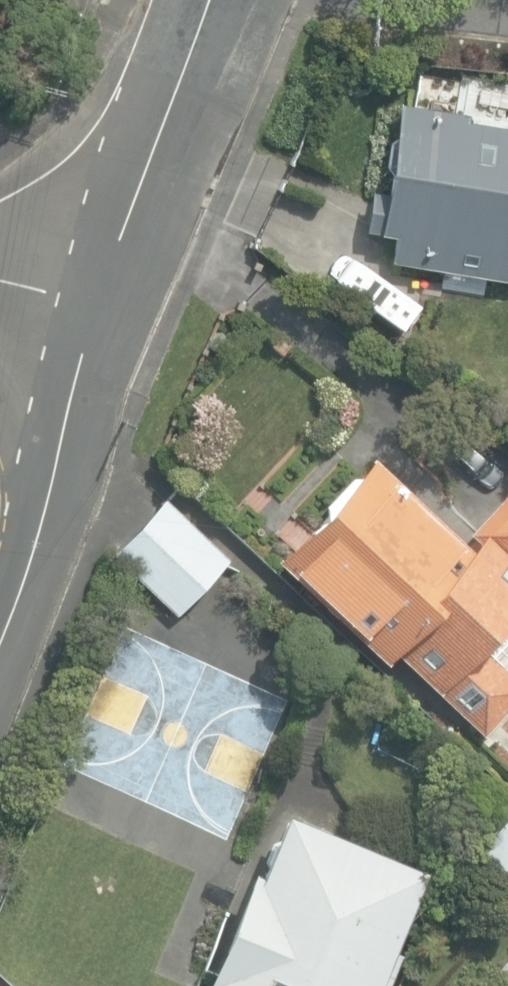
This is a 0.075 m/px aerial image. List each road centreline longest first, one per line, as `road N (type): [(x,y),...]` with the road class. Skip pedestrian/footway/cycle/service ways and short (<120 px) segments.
road 1 (residential): [(0,628),(101,304)]
road 2 (residential): [(101,304),(209,0)]

